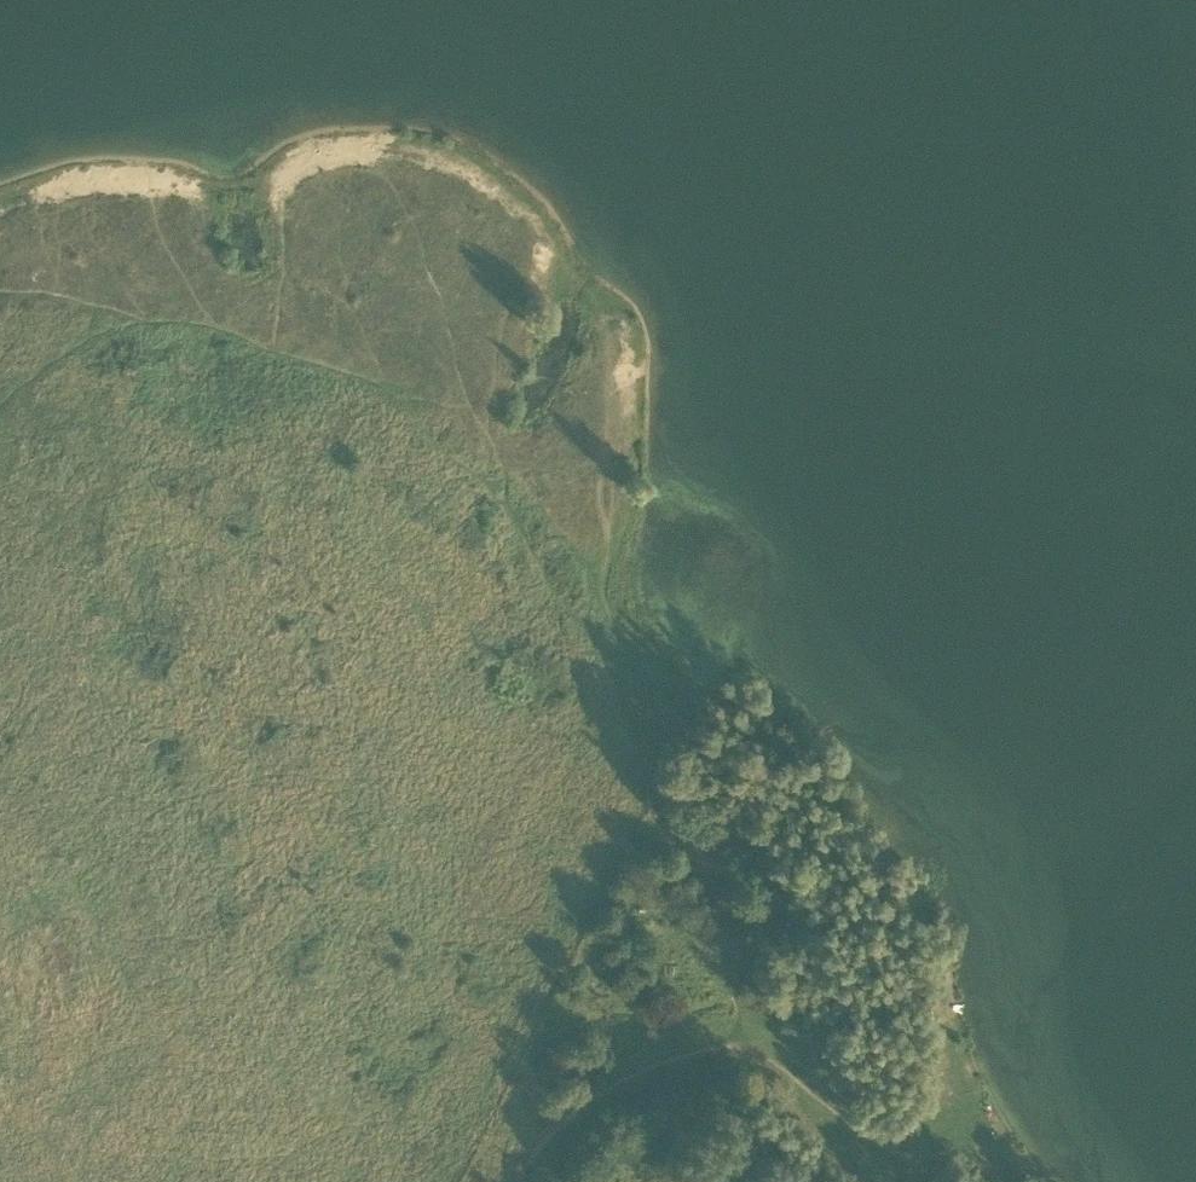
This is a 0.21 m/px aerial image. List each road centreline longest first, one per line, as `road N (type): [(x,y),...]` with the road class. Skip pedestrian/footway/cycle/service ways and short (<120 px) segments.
road 1 (track): [(528,1181),(595,1104),(644,1077),(749,1060),(769,1073)]
road 2 (track): [(769,1073),(832,1121),(865,1164)]

